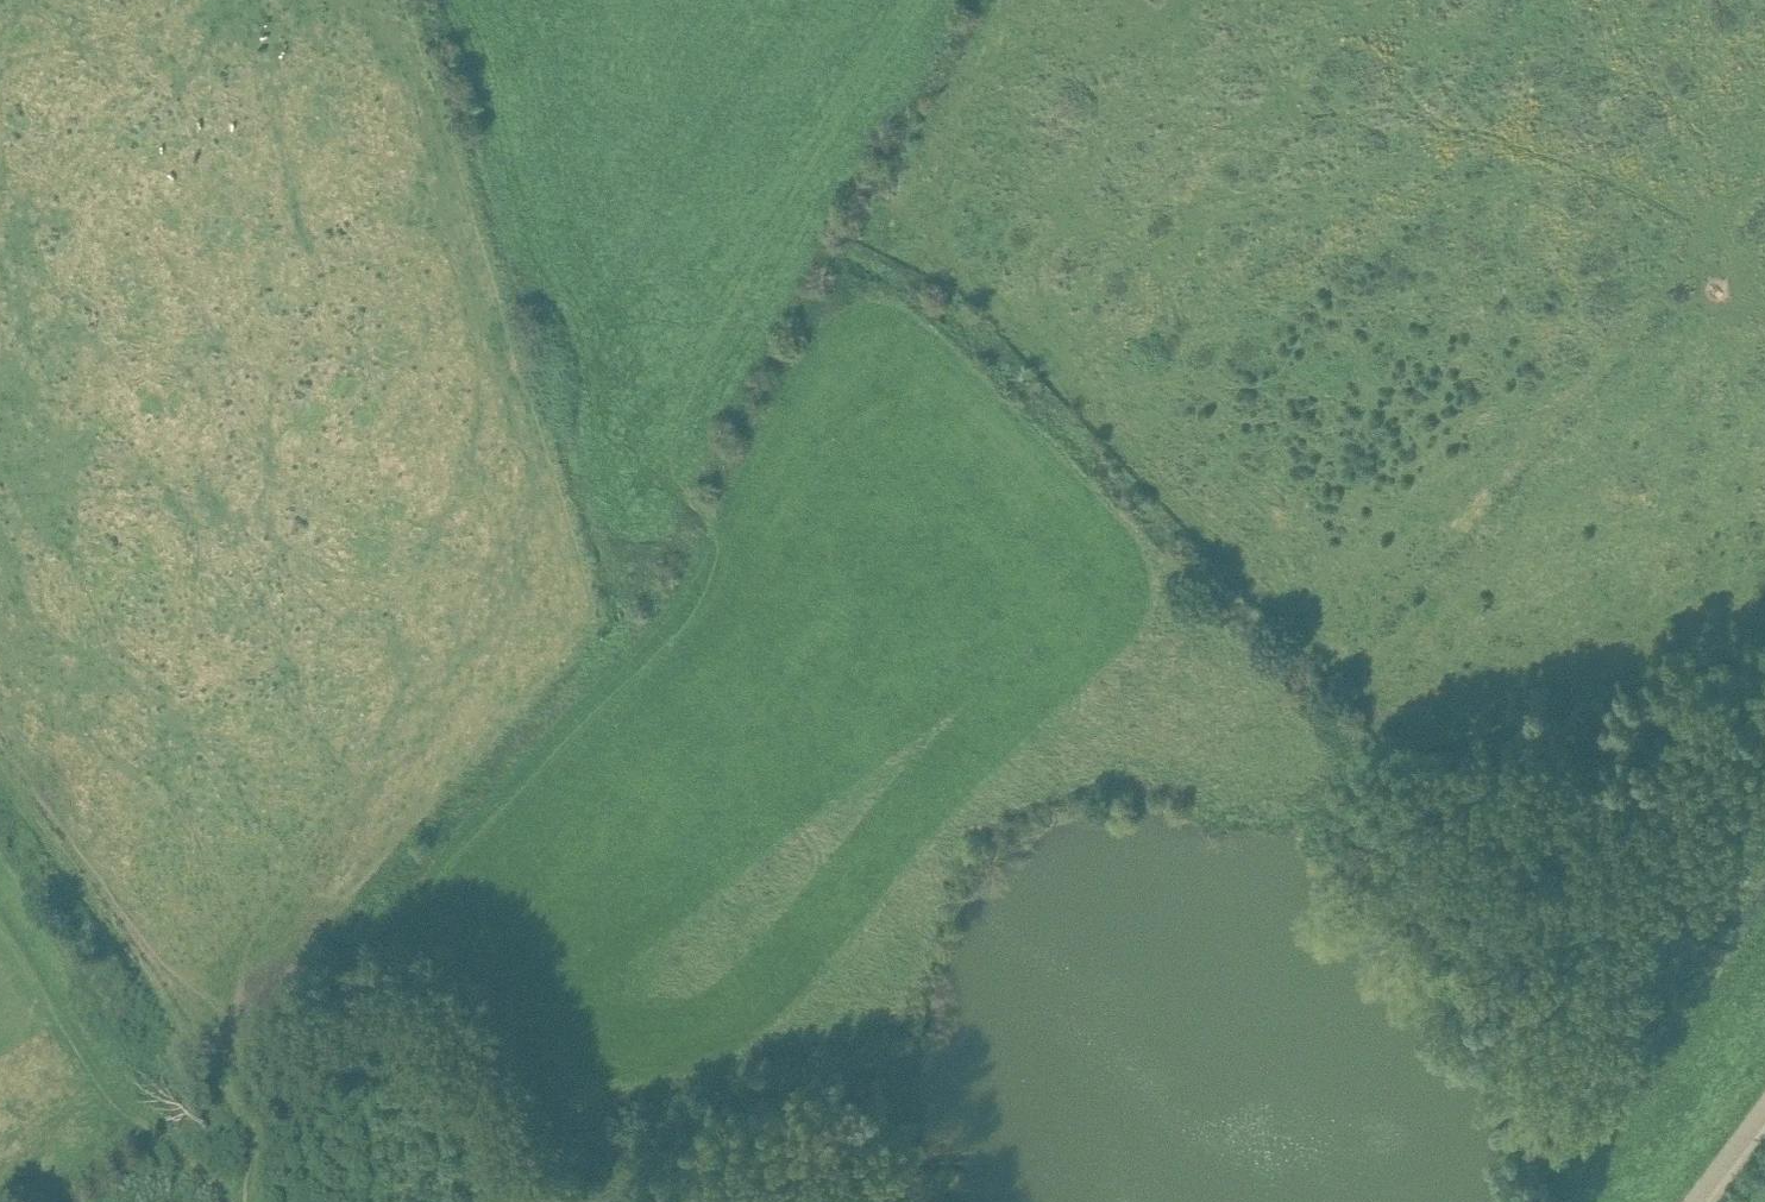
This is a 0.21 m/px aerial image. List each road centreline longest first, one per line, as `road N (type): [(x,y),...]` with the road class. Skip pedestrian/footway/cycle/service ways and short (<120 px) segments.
road 1 (track): [(248,1119),(283,1038),(659,634),(719,531)]
road 2 (track): [(248,1119),(0,768)]
road 3 (track): [(248,1199),(153,1123)]

